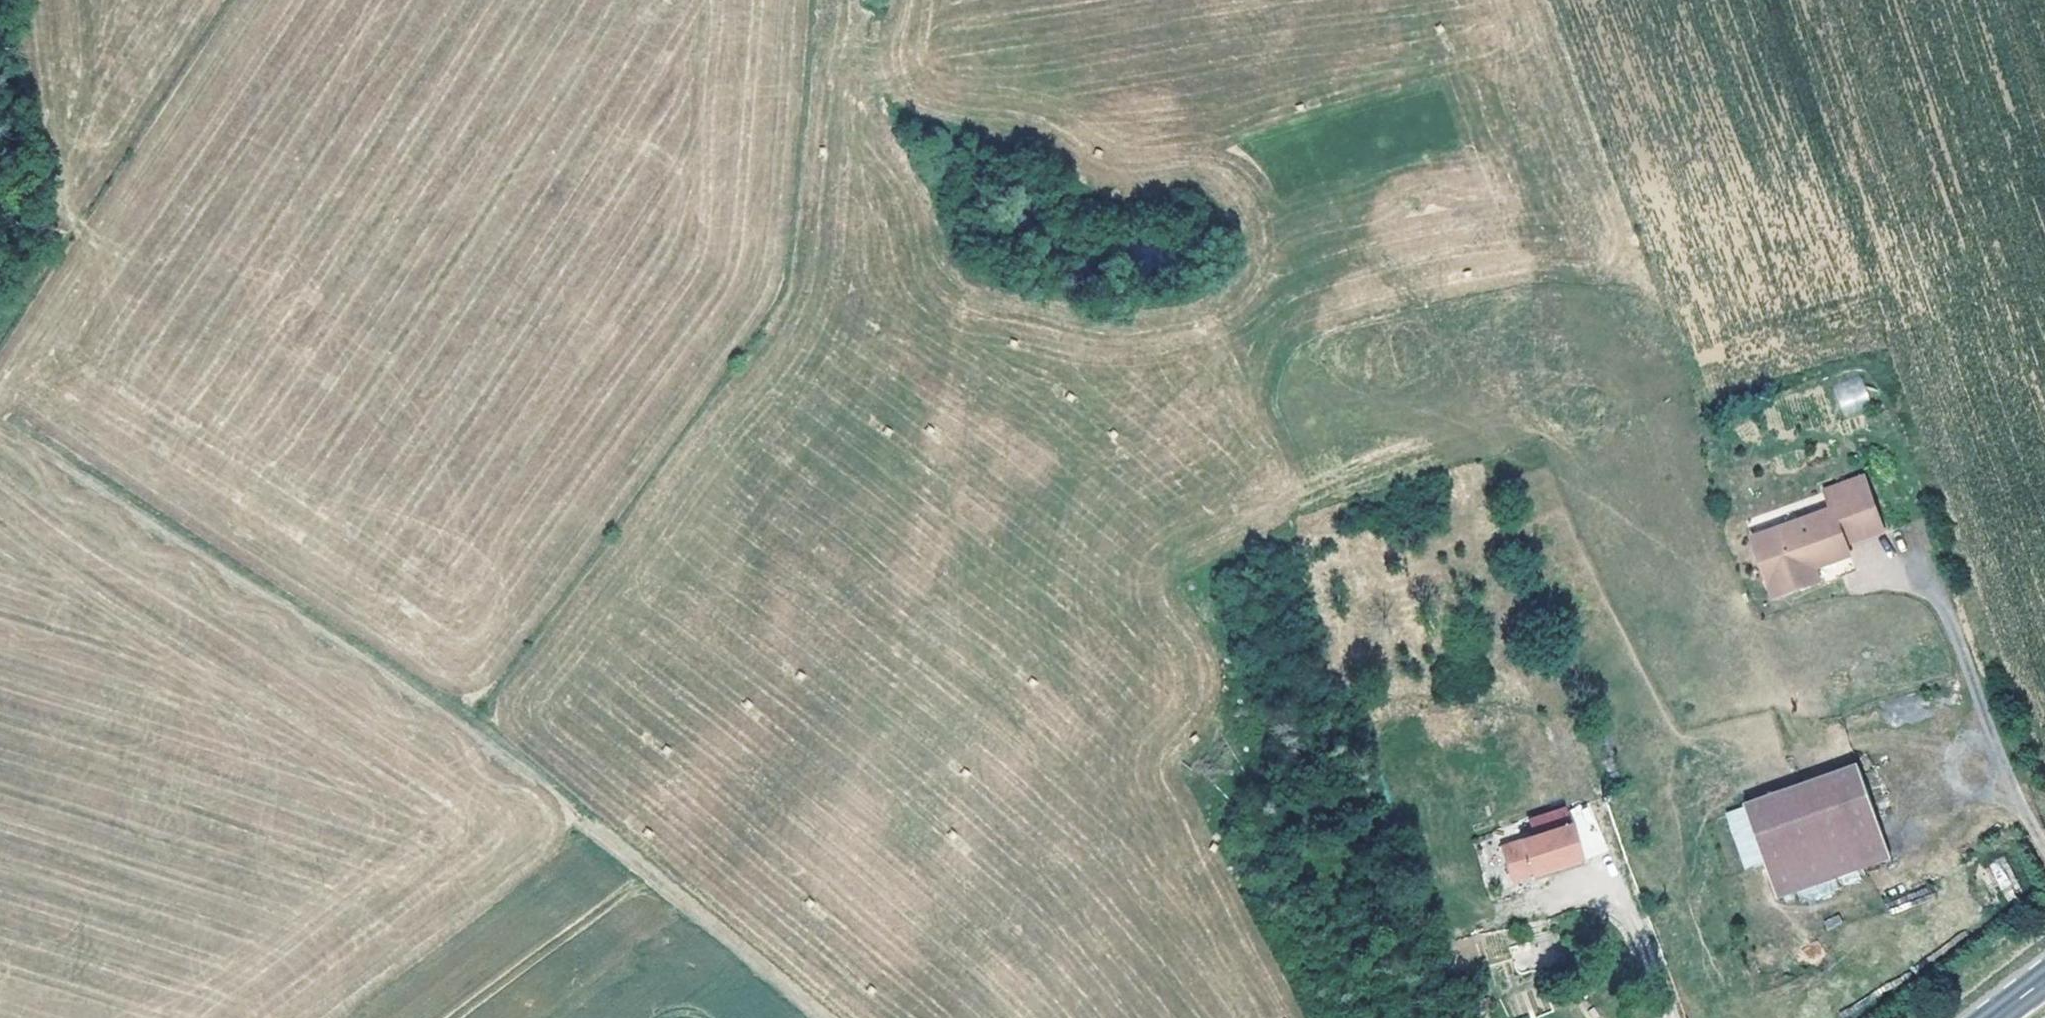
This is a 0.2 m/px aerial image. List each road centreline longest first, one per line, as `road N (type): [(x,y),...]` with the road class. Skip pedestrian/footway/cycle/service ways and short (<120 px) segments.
road 1 (track): [(0,428),(503,753),(822,1017)]

